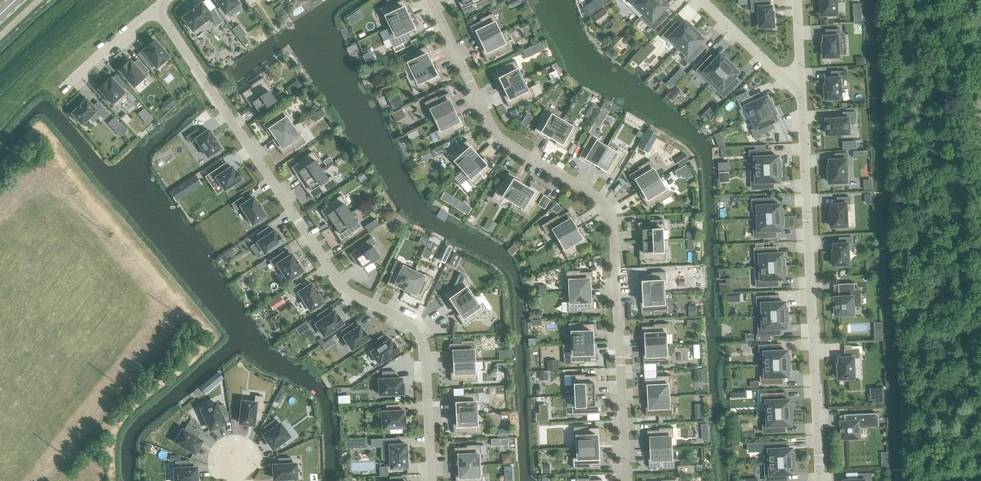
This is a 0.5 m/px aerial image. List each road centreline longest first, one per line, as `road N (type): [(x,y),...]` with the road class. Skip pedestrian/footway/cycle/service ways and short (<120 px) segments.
road 1 (residential): [(432,480),(420,335),(340,282),(154,8)]
road 2 (residential): [(429,0),(495,132),(589,194),(609,217),(624,480)]
road 3 (residential): [(817,480),(800,99)]
road 4 (residential): [(800,99),(699,0)]

